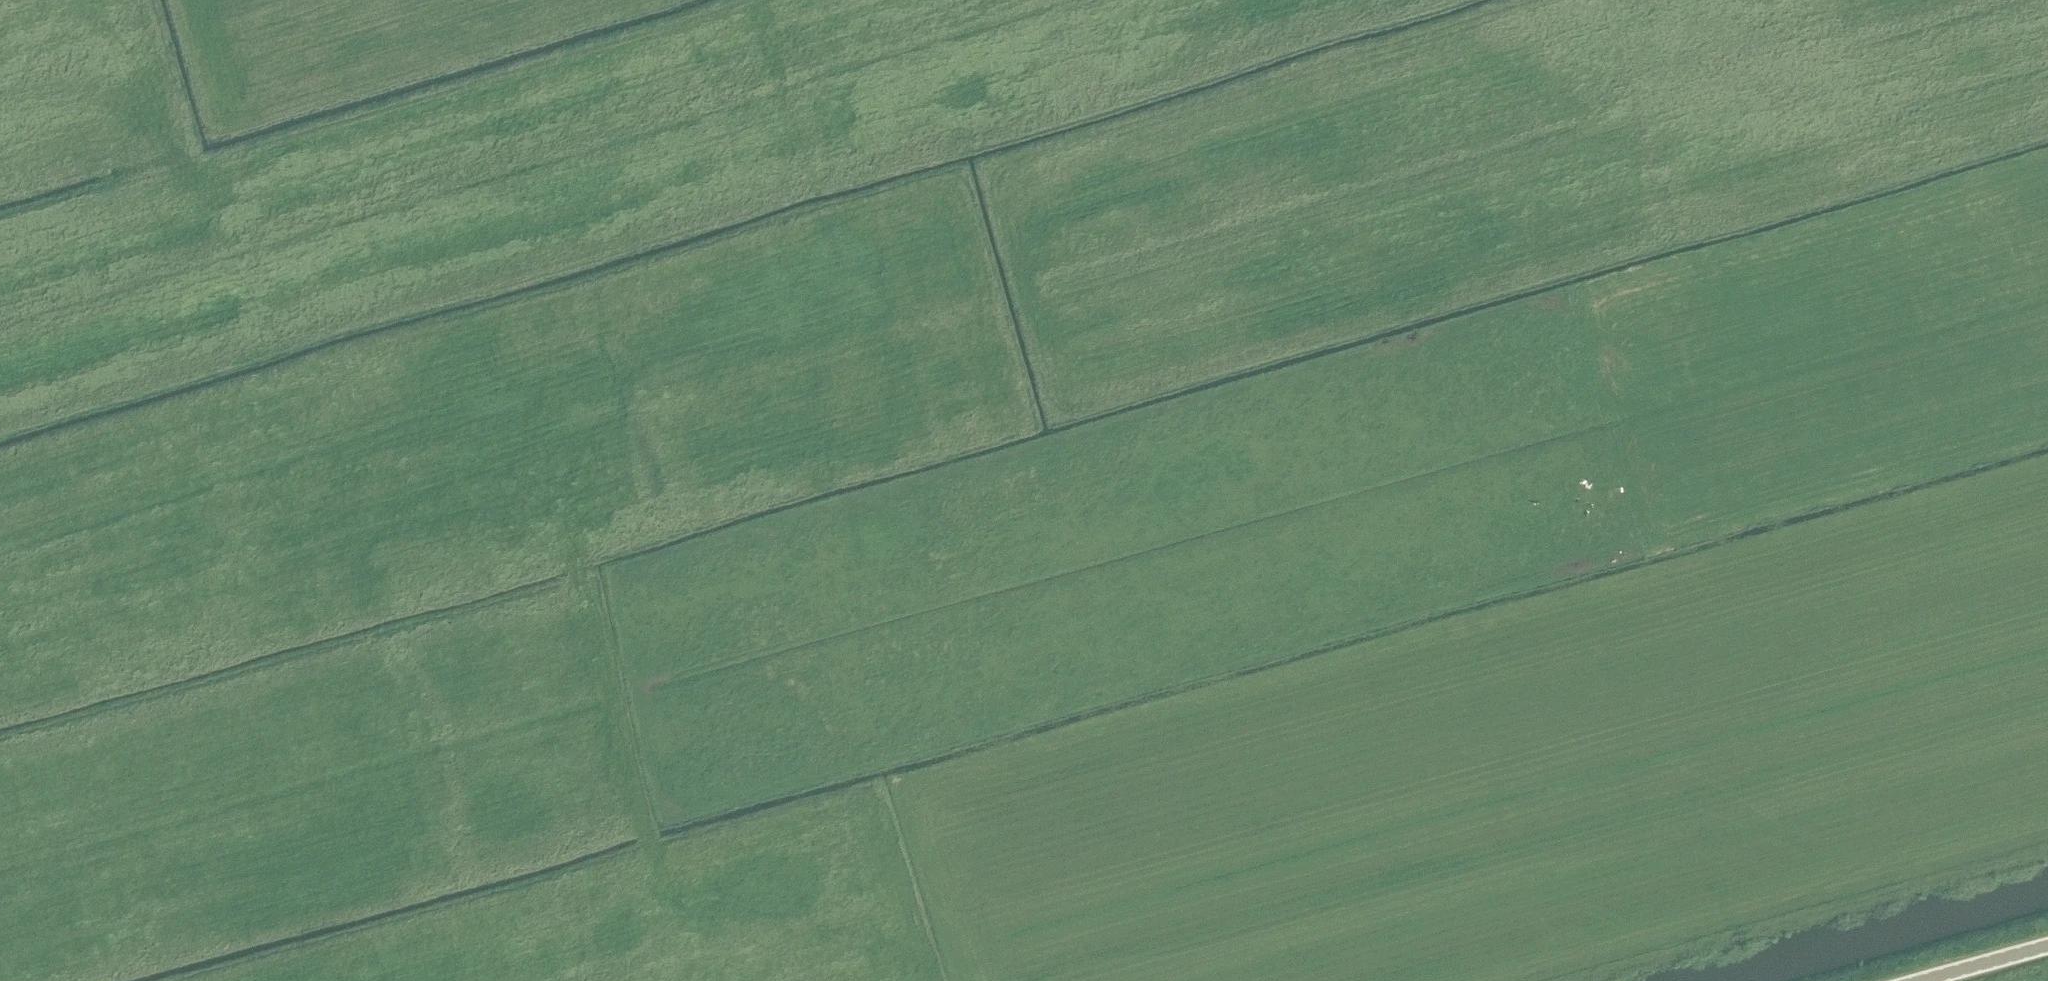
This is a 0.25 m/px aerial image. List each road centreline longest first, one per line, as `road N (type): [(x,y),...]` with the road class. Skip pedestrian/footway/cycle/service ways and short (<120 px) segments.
road 1 (unclassified): [(1913,980),(2047,944)]

